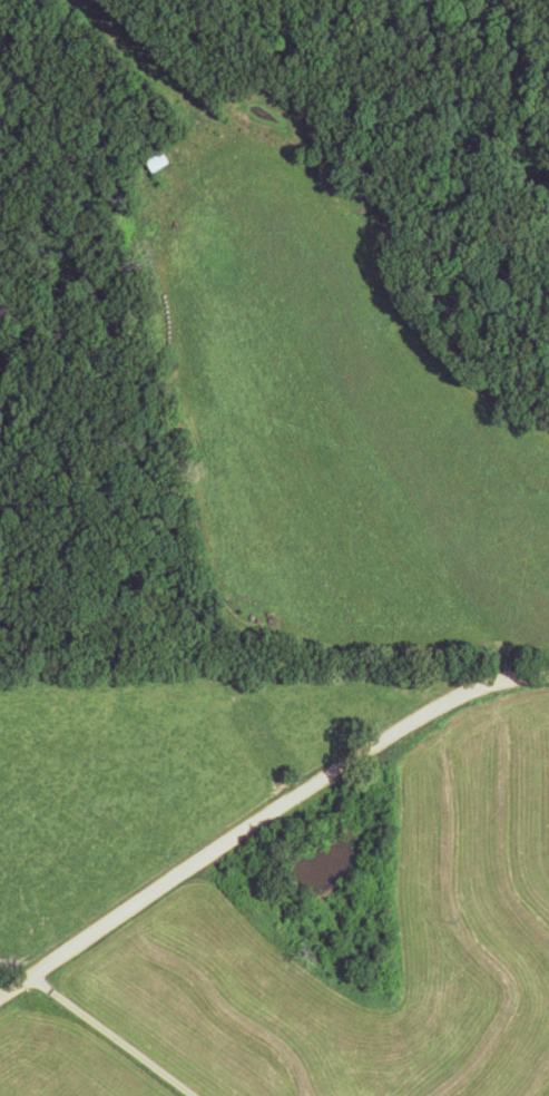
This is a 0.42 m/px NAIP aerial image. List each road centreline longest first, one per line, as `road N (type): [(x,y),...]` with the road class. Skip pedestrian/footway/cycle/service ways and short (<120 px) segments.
road 1 (residential): [(0,1022),(496,678),(548,675)]

